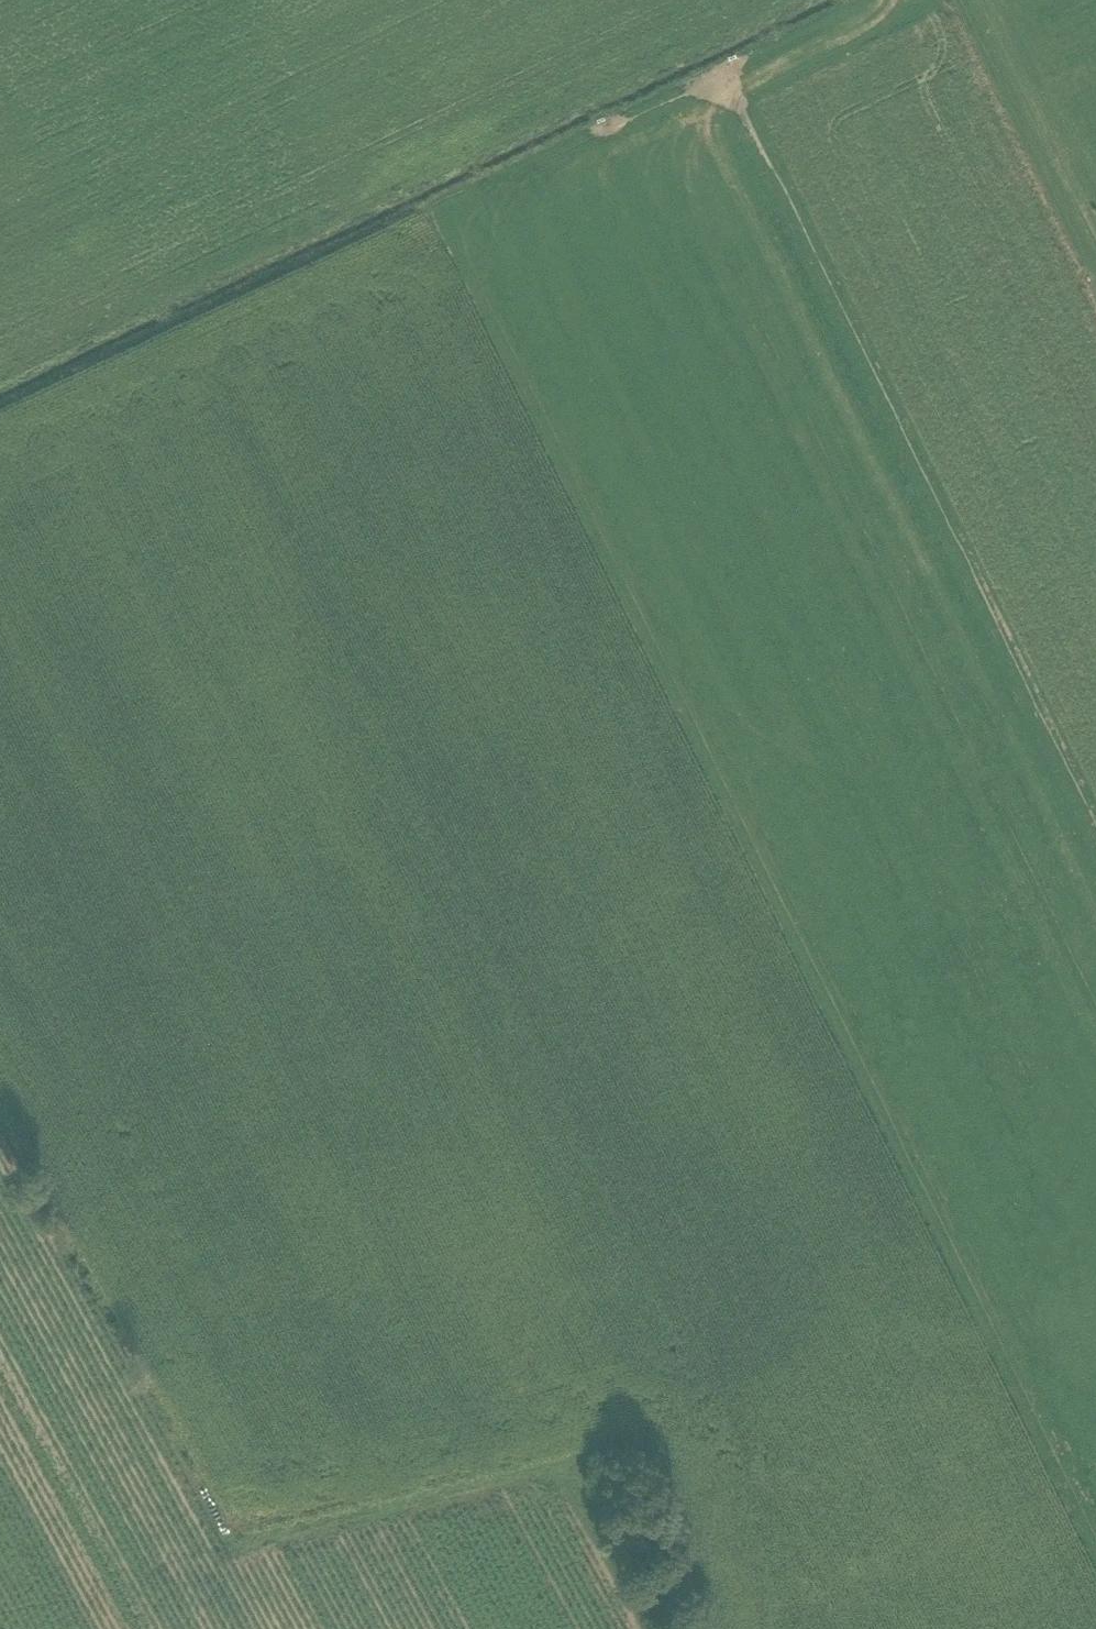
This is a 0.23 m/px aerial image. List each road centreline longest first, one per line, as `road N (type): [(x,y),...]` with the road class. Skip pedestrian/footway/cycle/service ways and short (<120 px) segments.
road 1 (track): [(952,0),(1095,289)]

